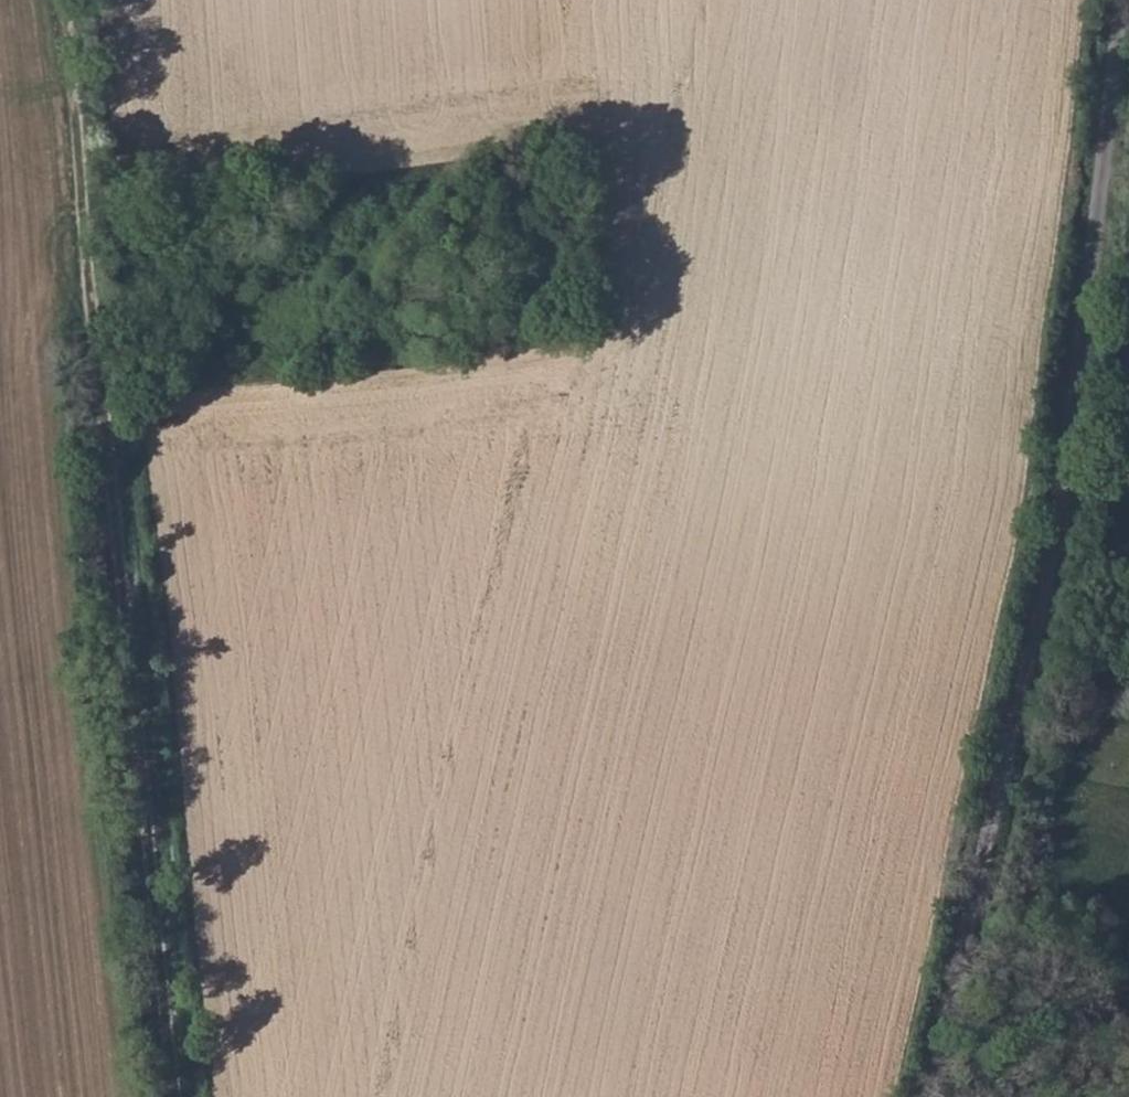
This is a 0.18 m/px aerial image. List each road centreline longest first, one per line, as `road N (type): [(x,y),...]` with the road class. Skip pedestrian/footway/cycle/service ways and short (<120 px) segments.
road 1 (unclassified): [(940,1096),(1067,490),(1126,0)]
road 2 (track): [(75,0),(178,1096)]

